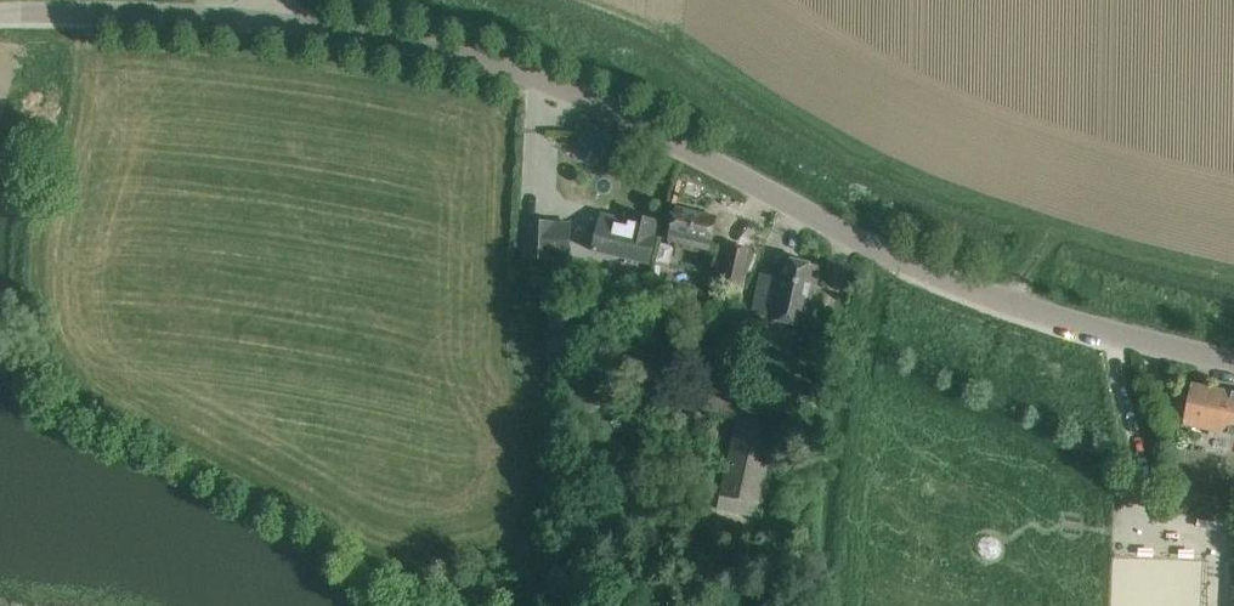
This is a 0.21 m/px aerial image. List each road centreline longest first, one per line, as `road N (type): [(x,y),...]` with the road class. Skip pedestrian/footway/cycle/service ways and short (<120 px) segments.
road 1 (unclassified): [(1233,356),(1146,340),(1042,307),(807,203),(760,171),(586,83),(459,39),(305,6)]

